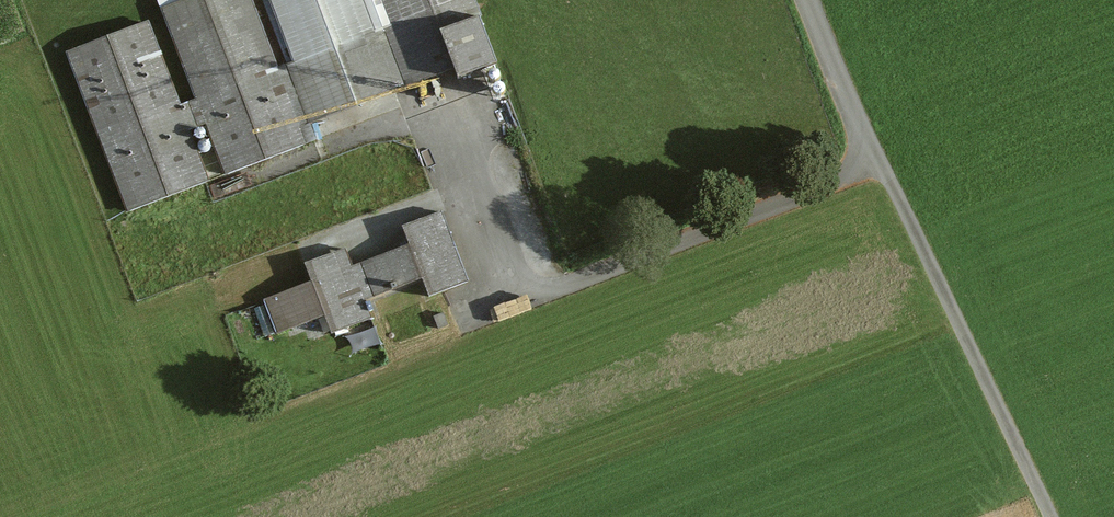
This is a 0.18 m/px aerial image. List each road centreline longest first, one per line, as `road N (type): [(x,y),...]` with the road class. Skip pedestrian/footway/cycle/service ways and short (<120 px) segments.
road 1 (track): [(1049,516),(807,0)]
road 2 (track): [(509,313),(883,170)]

